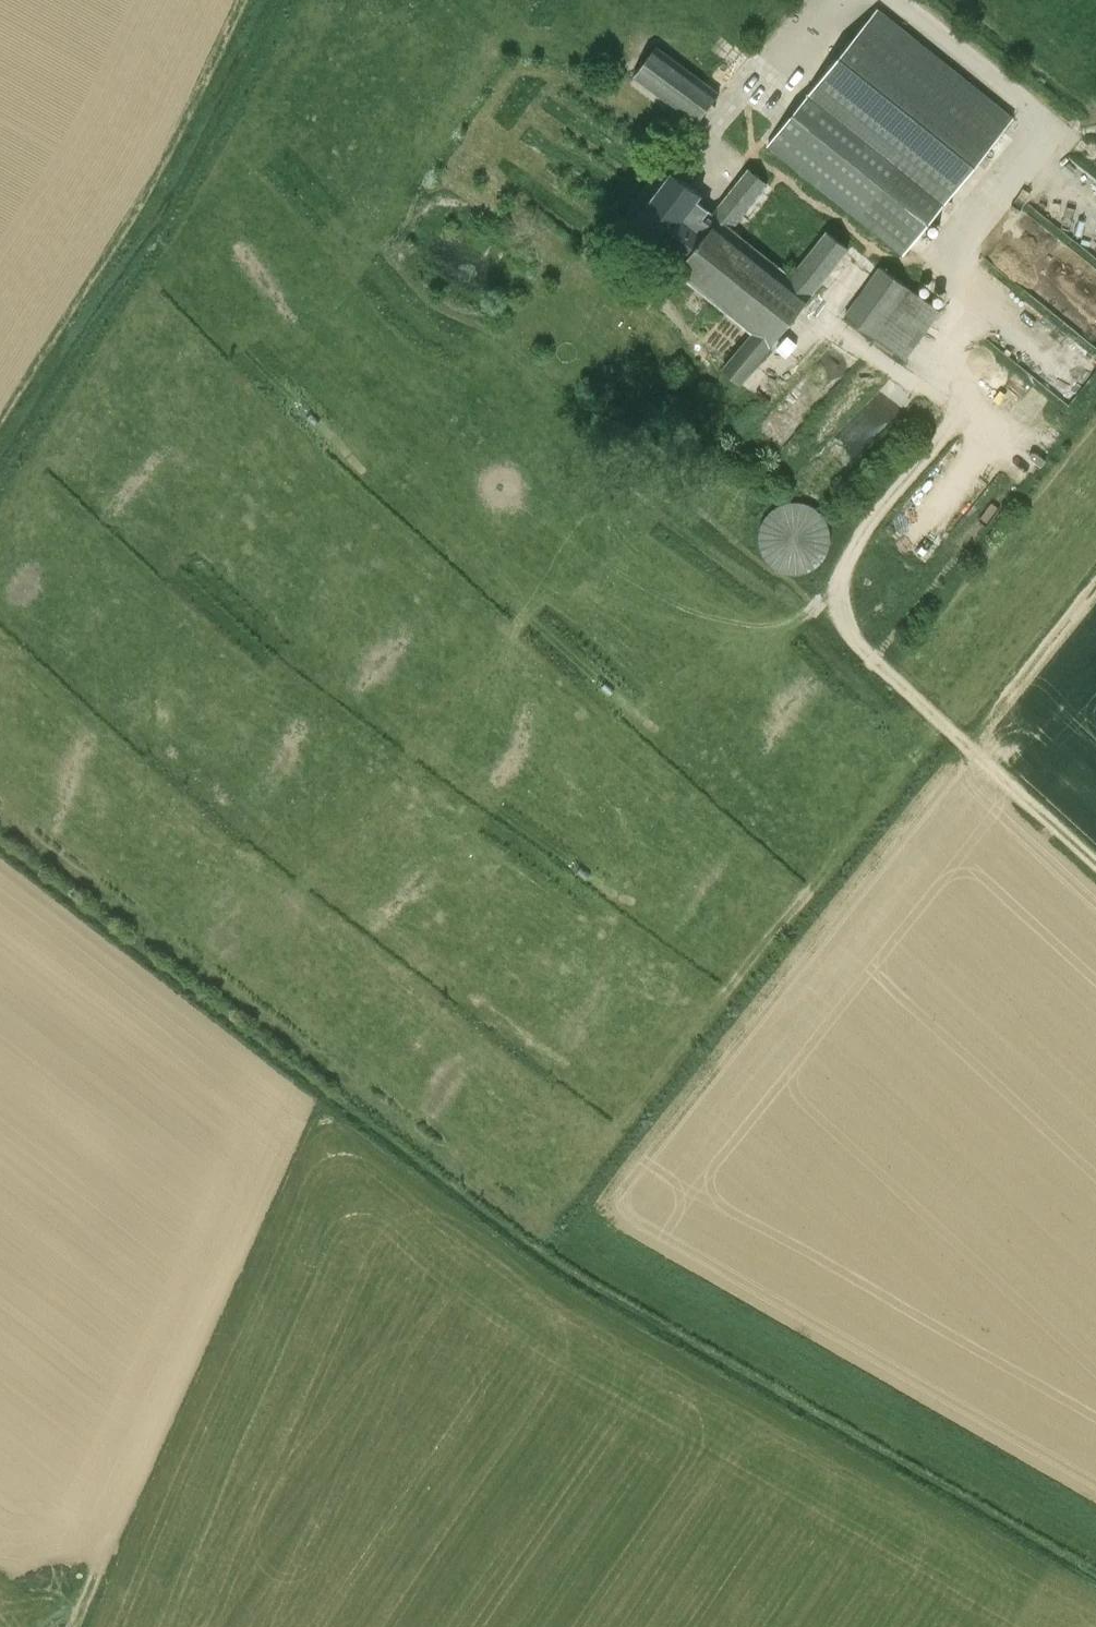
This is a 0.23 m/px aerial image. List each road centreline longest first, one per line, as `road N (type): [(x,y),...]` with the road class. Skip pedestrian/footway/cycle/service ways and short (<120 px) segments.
road 1 (track): [(935,439),(870,519),(839,593),(843,619),(854,642),(1095,864)]

